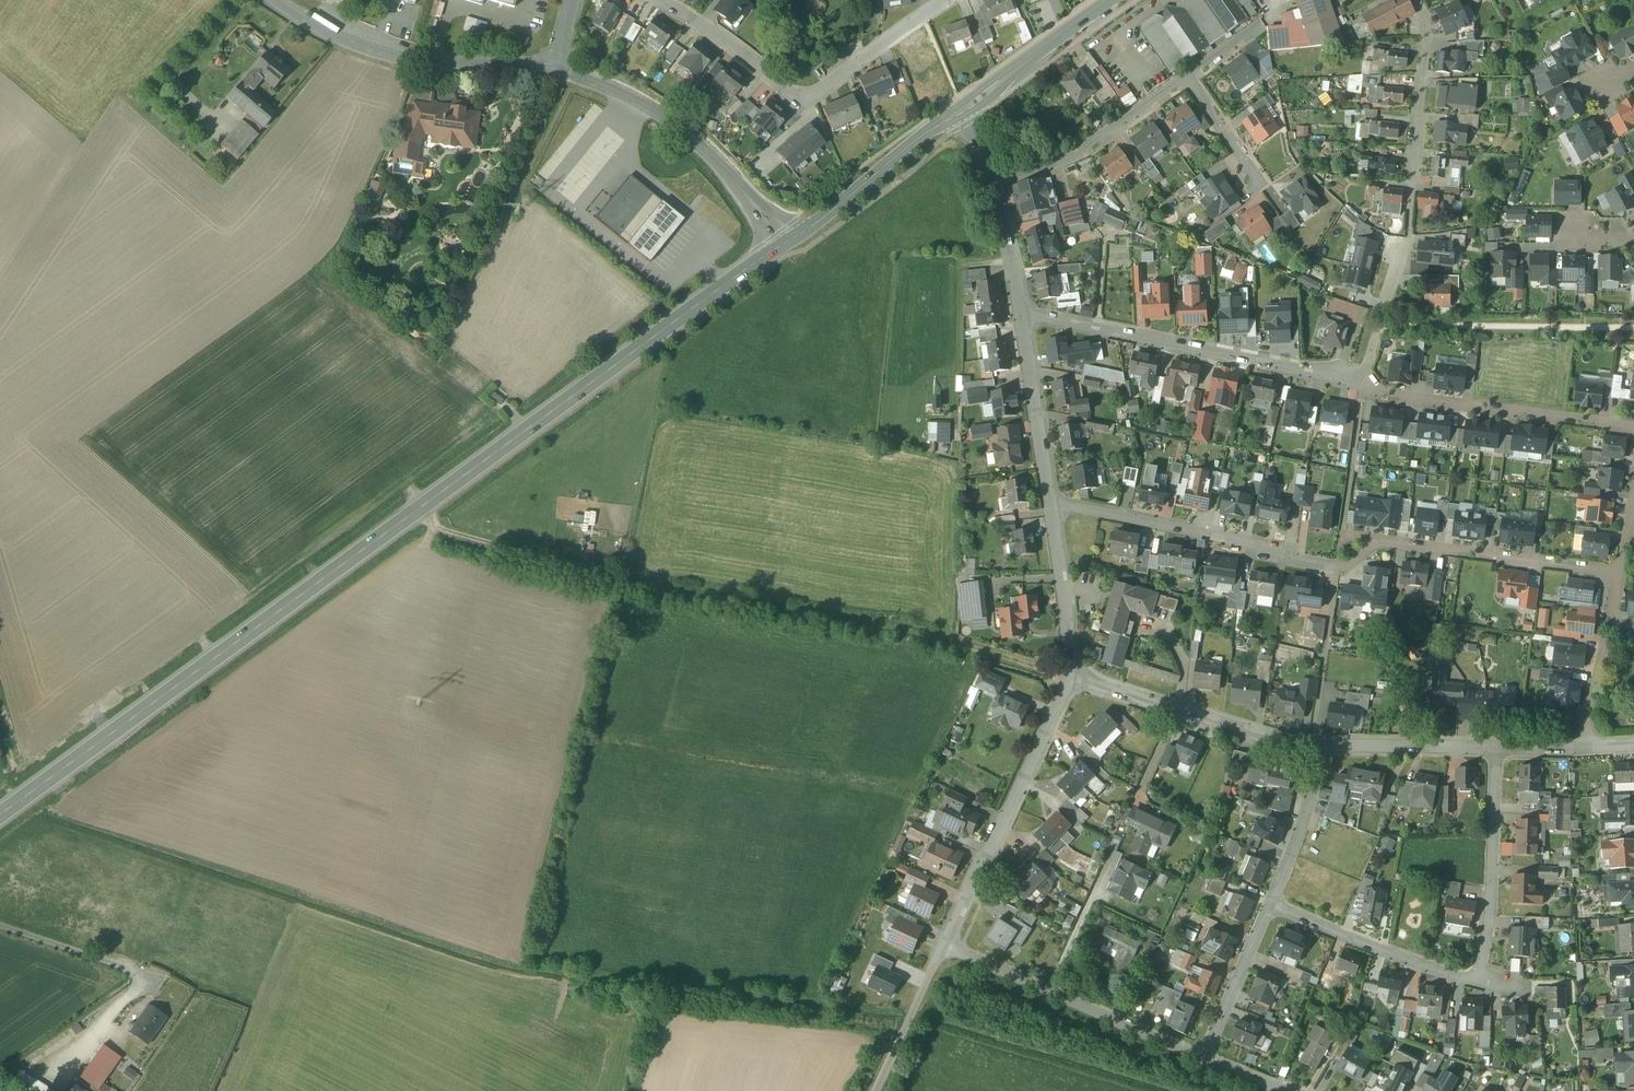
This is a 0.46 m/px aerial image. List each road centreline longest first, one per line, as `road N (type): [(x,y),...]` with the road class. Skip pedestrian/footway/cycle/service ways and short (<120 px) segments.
road 1 (secondary): [(780,245),(0,815)]
road 2 (residential): [(1050,505),(1266,547),(1333,569),(1374,545),(1620,574)]
road 3 (residential): [(948,0),(805,96),(782,90),(657,0)]
road 4 (residential): [(1023,314),(1363,390)]
road 5 (residential): [(556,72),(398,57),(344,41),(275,0)]
road 6 (residential): [(946,942),(1069,675)]
road 7 (residential): [(556,72),(628,98),(678,130),(720,165),(780,245)]
road 8 (residential): [(1633,428),(1363,390)]
road 9 (residential): [(1497,748),(1488,919),(1470,982)]
road 10 (secondary): [(962,110),(780,245)]
road 11 (residential): [(993,183),(1069,162),(1187,80)]
road 12 (residential): [(1270,905),(1470,982)]
road 13 (residential): [(1050,505),(1023,314)]
road 14 (secondary): [(1111,0),(962,110)]
road 15 (residential): [(1585,747),(1620,574)]
road 16 (residential): [(1416,0),(1426,39),(1413,170)]
road 17 (residential): [(1069,675),(1050,505)]
road 18 (residential): [(1270,905),(1328,746)]
road 19 (residential): [(1328,746),(1497,748)]
road 20 (residential): [(1051,987),(1203,1051)]
road 21 (residential): [(1203,1051),(1270,905)]
road 22 (residential): [(1179,707),(1274,738),(1328,746)]
road 23 (residential): [(1363,390),(1404,249)]
road 24 (residential): [(1023,314),(993,183)]
road 25 (residential): [(1187,80),(1262,187)]

